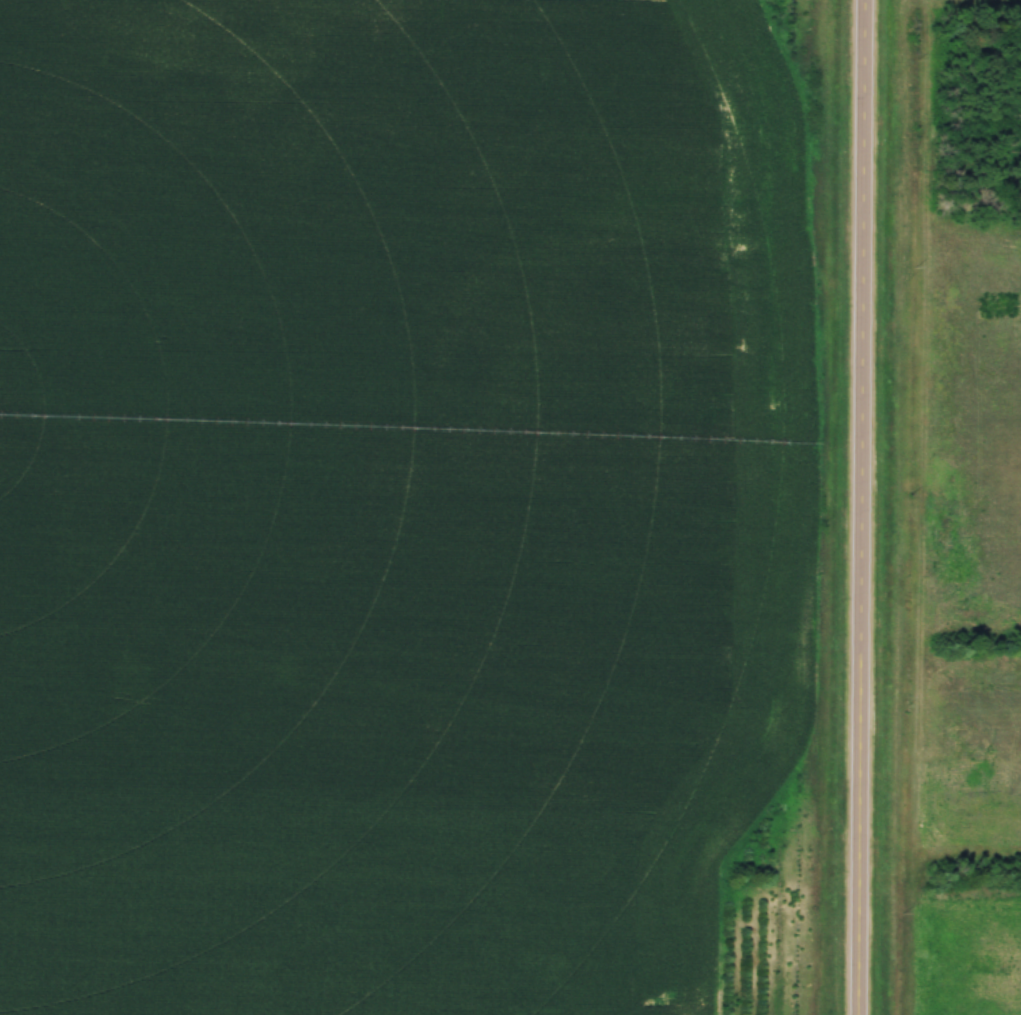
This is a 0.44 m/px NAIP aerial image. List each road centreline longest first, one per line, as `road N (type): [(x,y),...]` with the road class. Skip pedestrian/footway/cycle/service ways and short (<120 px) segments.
road 1 (secondary): [(860,1014),(865,0)]

